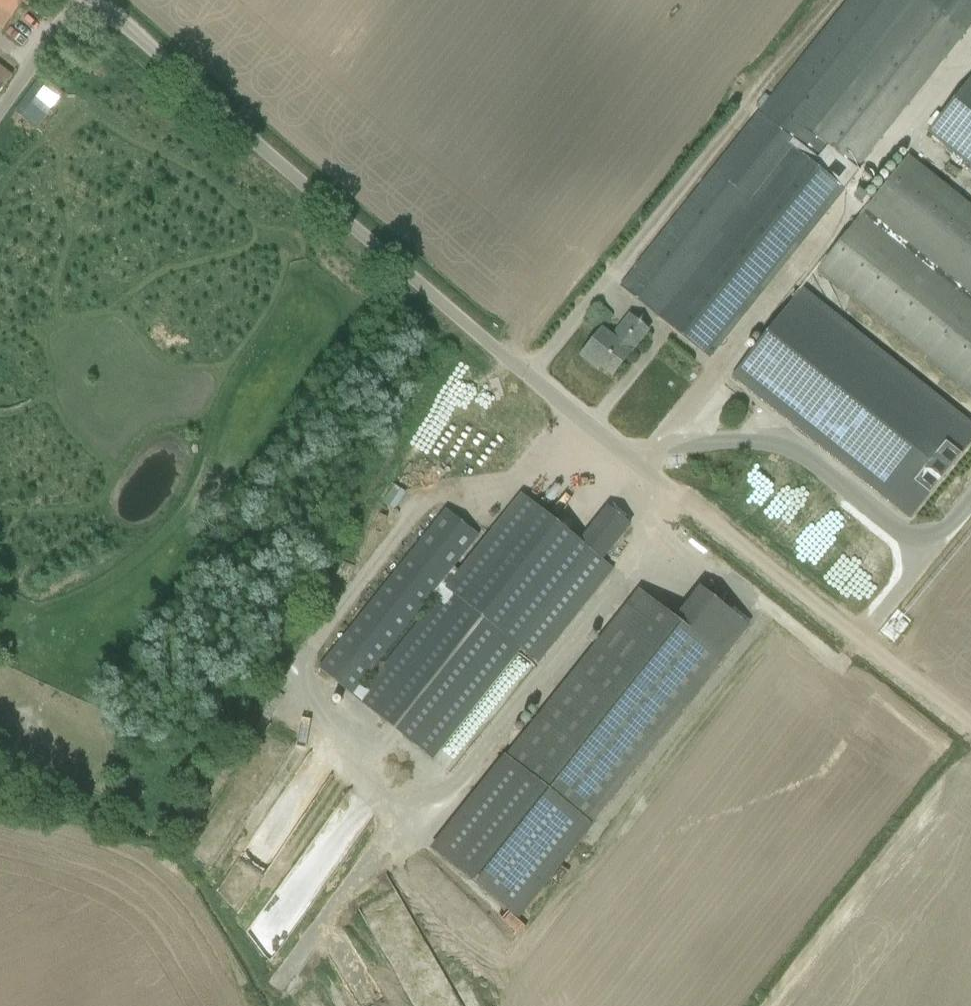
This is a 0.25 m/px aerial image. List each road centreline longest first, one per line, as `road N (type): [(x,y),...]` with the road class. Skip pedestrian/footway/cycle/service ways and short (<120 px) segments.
road 1 (unclassified): [(681,500),(91,0)]
road 2 (track): [(970,727),(681,500)]
road 3 (unclassified): [(80,0),(0,108)]

